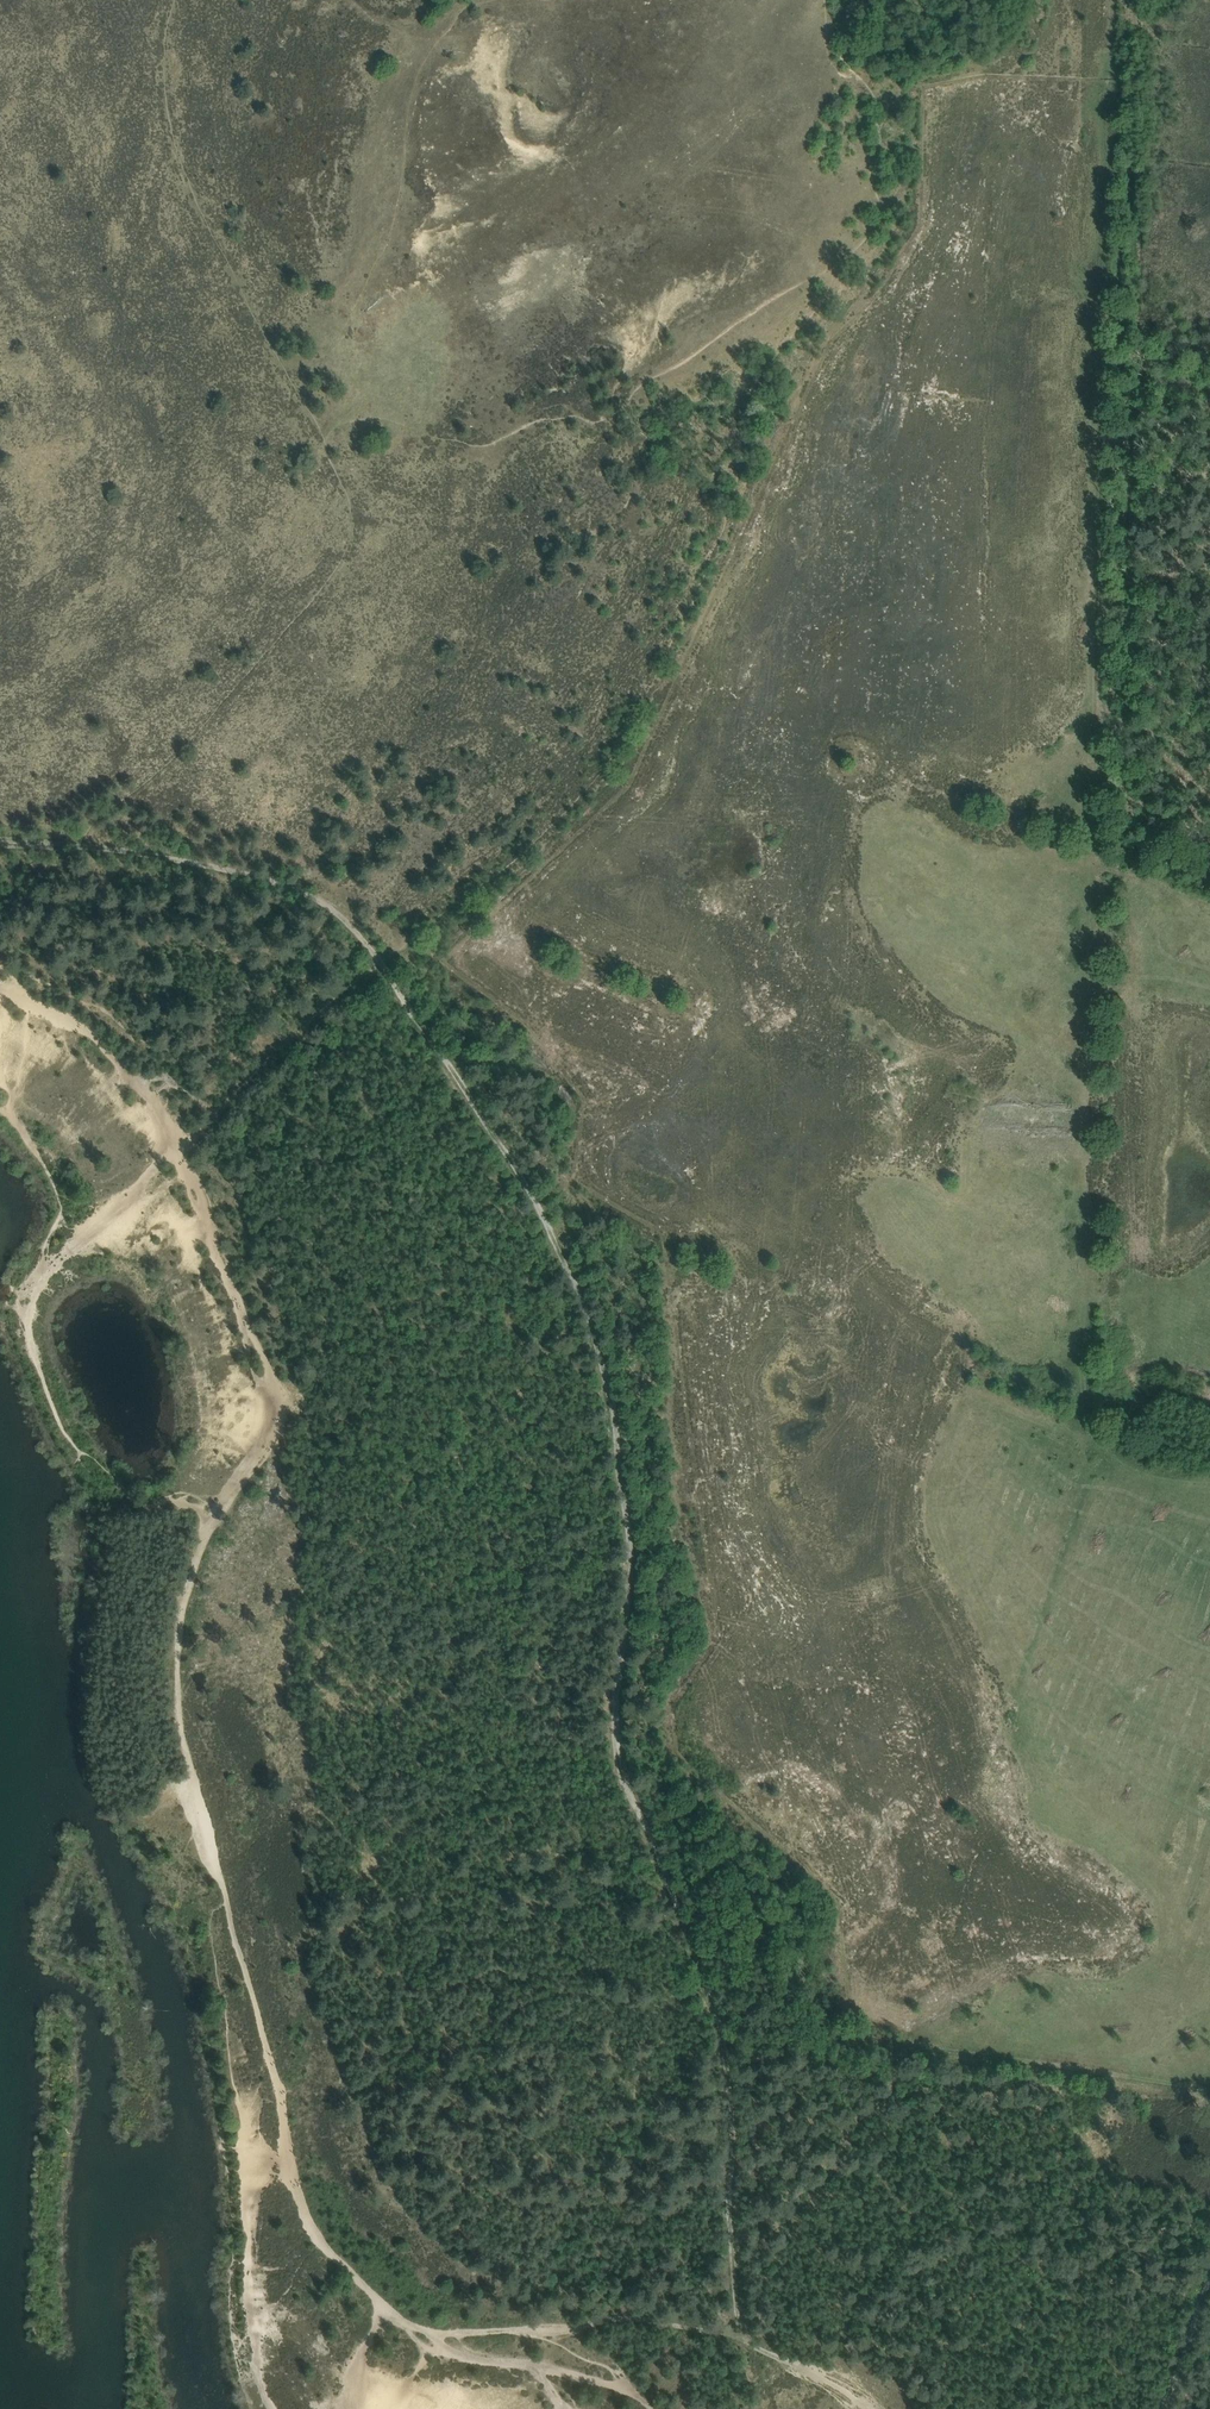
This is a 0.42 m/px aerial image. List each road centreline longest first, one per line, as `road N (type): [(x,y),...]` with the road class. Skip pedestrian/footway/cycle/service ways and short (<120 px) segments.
road 1 (track): [(1209,869),(1116,838),(1133,0)]
road 2 (track): [(181,1142),(387,967)]
road 3 (track): [(1166,2408),(1209,2283)]

